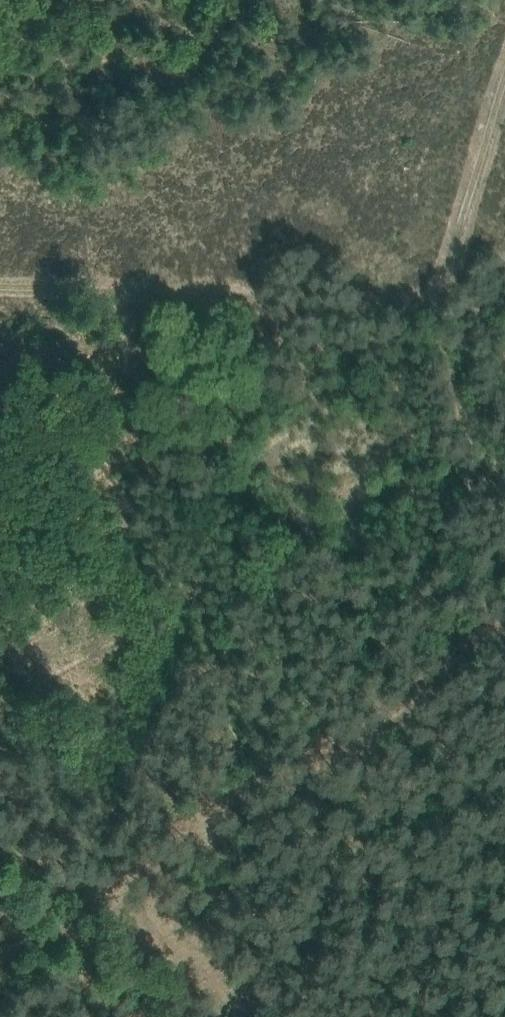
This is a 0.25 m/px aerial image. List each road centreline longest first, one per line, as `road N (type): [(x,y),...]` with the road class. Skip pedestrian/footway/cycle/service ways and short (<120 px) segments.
road 1 (track): [(114,890),(504,605)]
road 2 (track): [(432,290),(0,273)]
road 3 (track): [(504,90),(415,332)]
road 4 (track): [(114,890),(253,1016)]
road 5 (track): [(0,943),(62,905),(114,890)]

